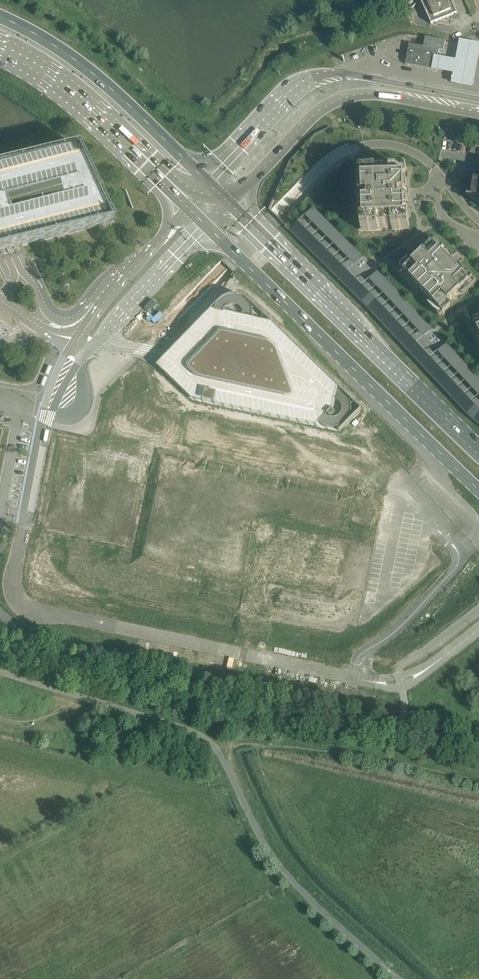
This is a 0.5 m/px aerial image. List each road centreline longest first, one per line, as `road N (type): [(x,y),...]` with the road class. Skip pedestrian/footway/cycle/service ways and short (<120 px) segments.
road 1 (unclassified): [(26,519),(12,589),(28,610),(363,680)]
road 2 (primary): [(206,225),(478,491)]
road 3 (primary): [(478,446),(229,203)]
road 4 (tertiary): [(478,98),(362,74),(323,75),(211,185)]
road 5 (tertiary): [(229,203),(338,99),(387,95),(478,113)]
road 6 (primary): [(211,185),(80,63),(0,16)]
road 7 (primary): [(0,51),(58,85),(189,209)]
road 8 (unclassified): [(189,209),(93,310),(85,345)]
road 9 (unclassified): [(85,345),(98,341),(206,225)]

